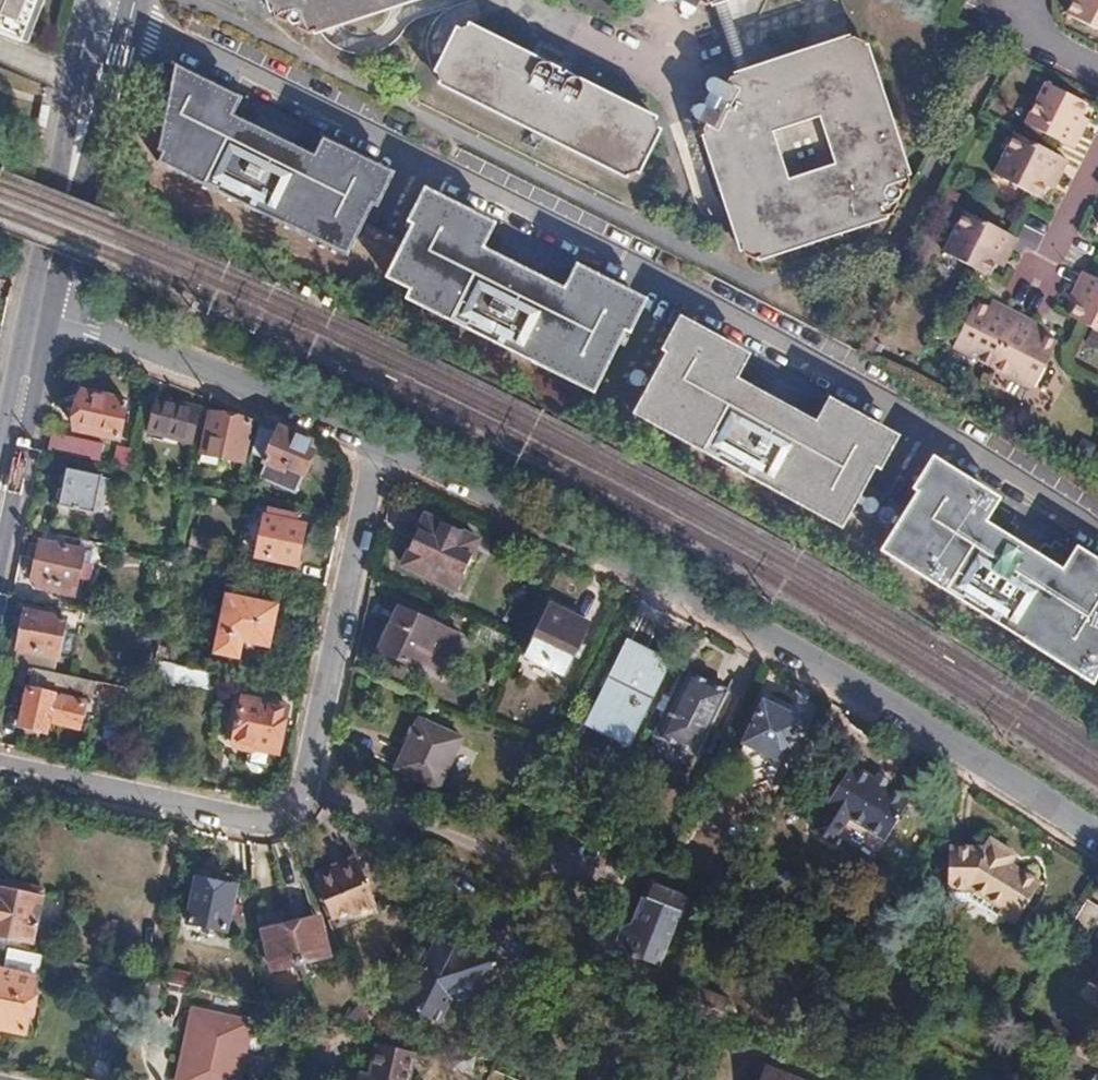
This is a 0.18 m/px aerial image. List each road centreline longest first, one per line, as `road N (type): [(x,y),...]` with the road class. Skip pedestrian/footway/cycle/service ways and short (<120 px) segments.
road 1 (residential): [(379,443),(744,626),(1097,841)]
road 2 (residential): [(0,766),(250,821),(295,807),(306,791),(379,443)]
road 3 (residential): [(49,318),(379,443)]
road 4 (primary): [(49,318),(134,0)]
road 5 (primary): [(95,0),(25,307)]
road 6 (primary): [(0,565),(49,318)]
road 7 (primary): [(25,307),(0,443)]
road 8 (residential): [(1036,275),(1097,153)]

